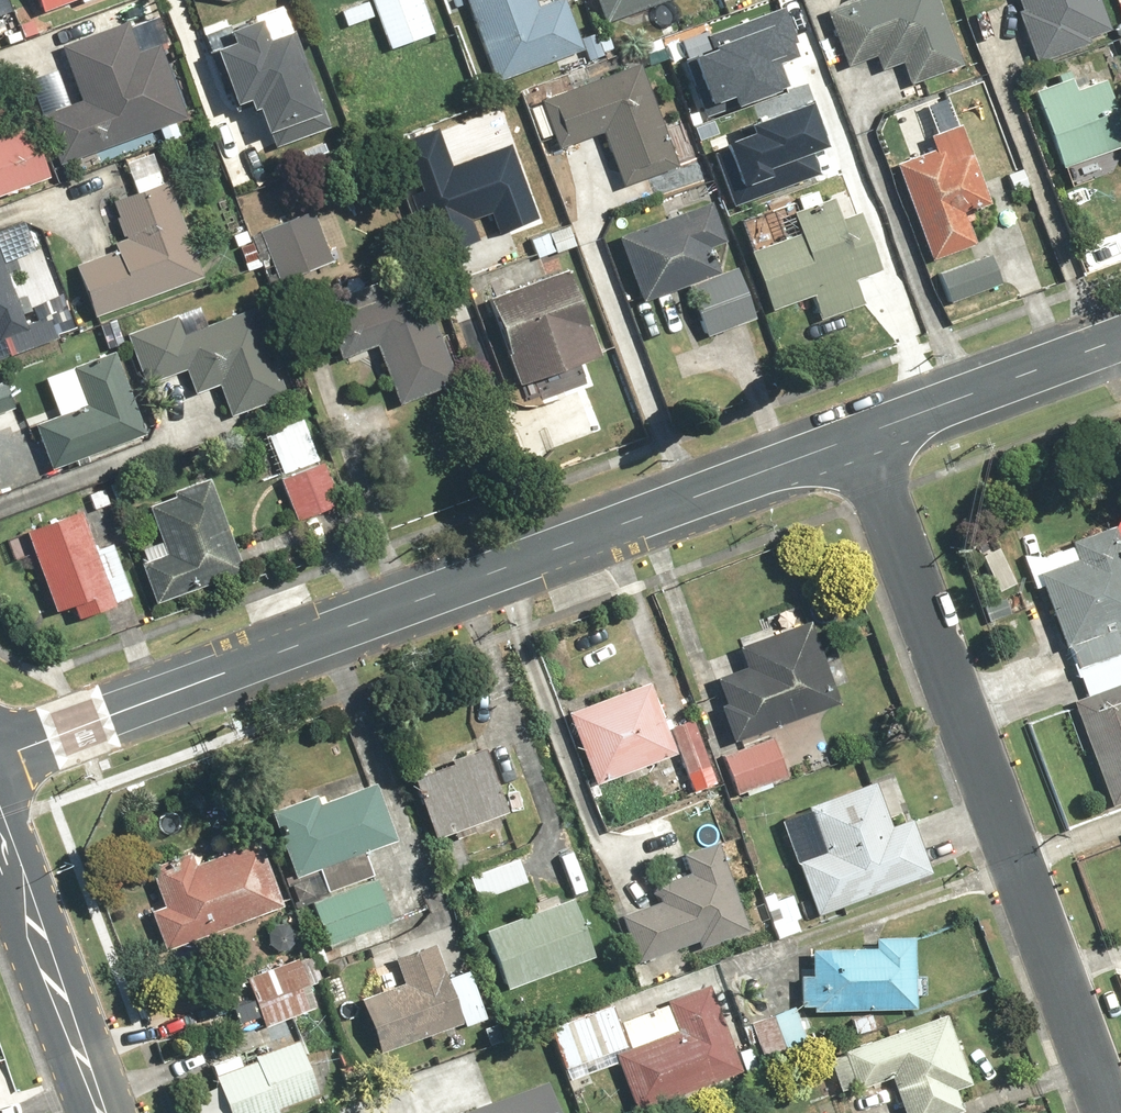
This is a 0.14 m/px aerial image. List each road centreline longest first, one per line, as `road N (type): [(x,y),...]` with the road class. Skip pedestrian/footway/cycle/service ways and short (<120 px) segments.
road 1 (tertiary): [(0,754),(855,438)]
road 2 (residential): [(855,438),(1105,1112)]
road 3 (tertiary): [(100,1112),(0,810)]
road 4 (tertiary): [(855,438),(1120,339)]

